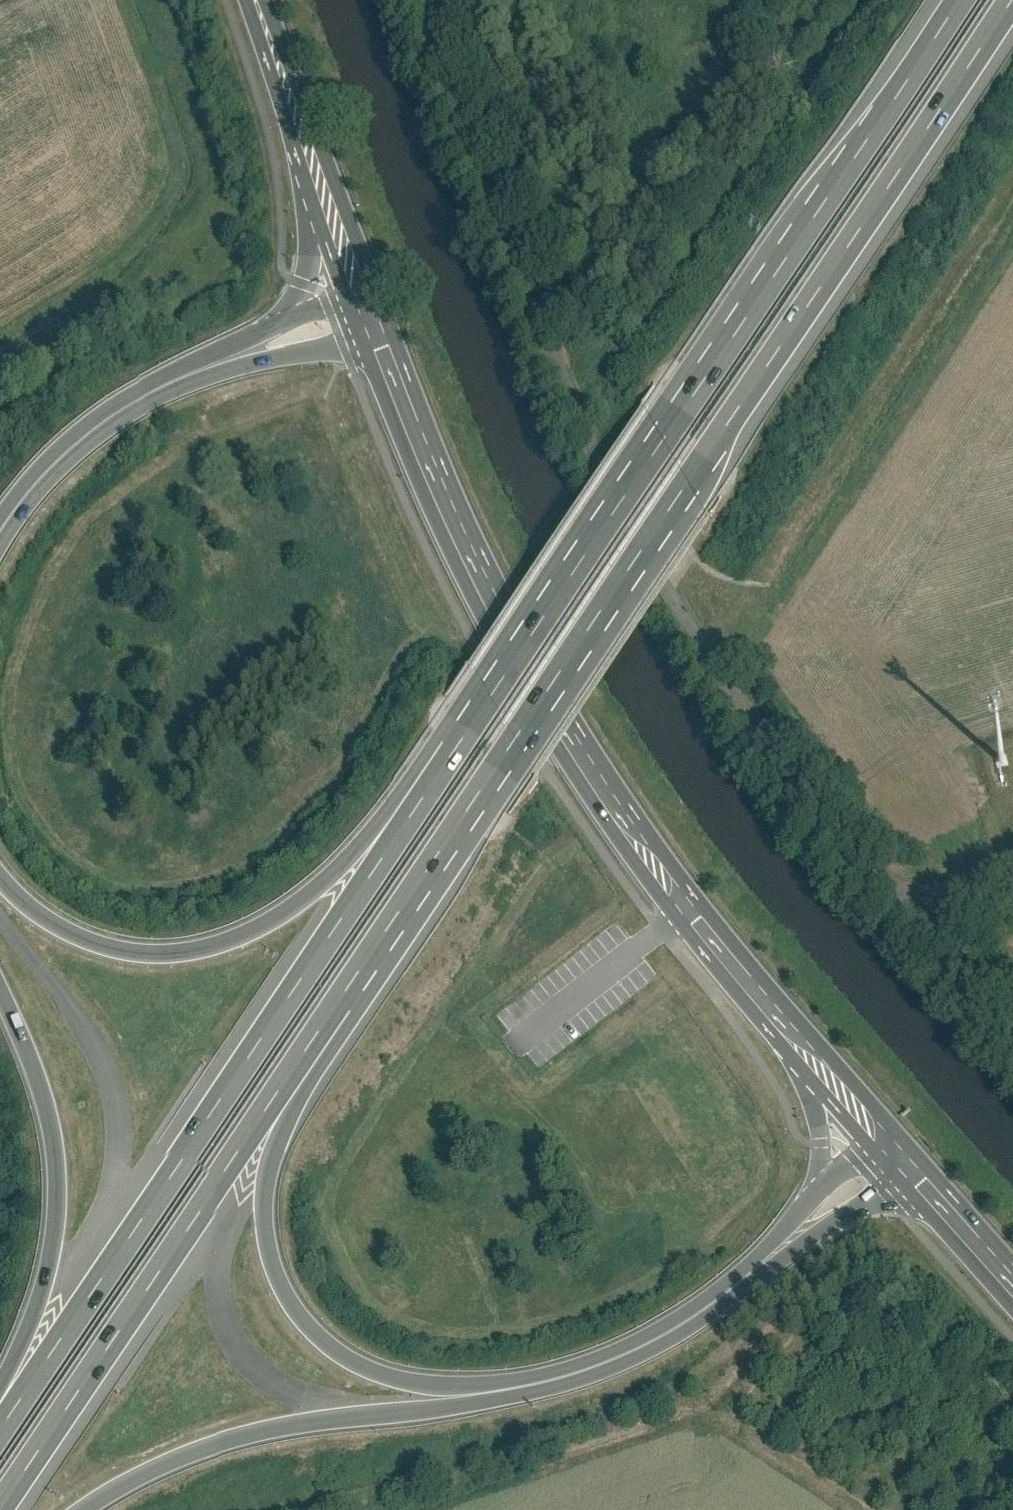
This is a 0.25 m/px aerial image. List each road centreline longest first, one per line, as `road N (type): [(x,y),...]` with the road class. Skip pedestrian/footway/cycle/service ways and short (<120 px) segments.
road 1 (motorway): [(277,1100),(1012,4)]
road 2 (motorway): [(964,0),(396,846)]
road 3 (unclassified): [(413,0),(567,423),(694,663),(878,893)]
road 4 (motorway): [(86,1509),(212,1450),(276,1434),(446,1416),(597,1379),(672,1342),(907,1165)]
road 5 (primary): [(380,340),(465,544),(609,796),(688,907),(820,1066)]
road 6 (motorway): [(817,1196),(737,1275),(672,1326),(607,1361),(488,1390),(387,1383),(331,1359),(282,1297),(266,1247),(264,1196),(277,1100)]
road 7 (motorway): [(396,846),(27,1394)]
road 8 (motorway): [(1,1509),(277,1100)]
road 9 (motorway): [(0,550),(68,465),(155,405),(215,379),(380,340)]
road 10 (motorway): [(396,846),(266,931),(174,958),(95,950),(48,927),(0,883)]
road 11 (motorway): [(0,996),(36,1087),(56,1194),(27,1394)]
road 12 (motorway): [(278,329),(138,392),(51,459),(0,521)]
road 13 (primary): [(254,0),(327,201)]
road 14 (unclassified): [(878,893),(1012,1040)]
road 15 (primary): [(907,1165),(1012,1287)]
road 16 (unclassified): [(878,893),(1012,855)]
road 17 (motorway): [(327,201),(315,260),(278,329)]
road 18 (motorway): [(820,1066),(825,1144),(817,1196)]

